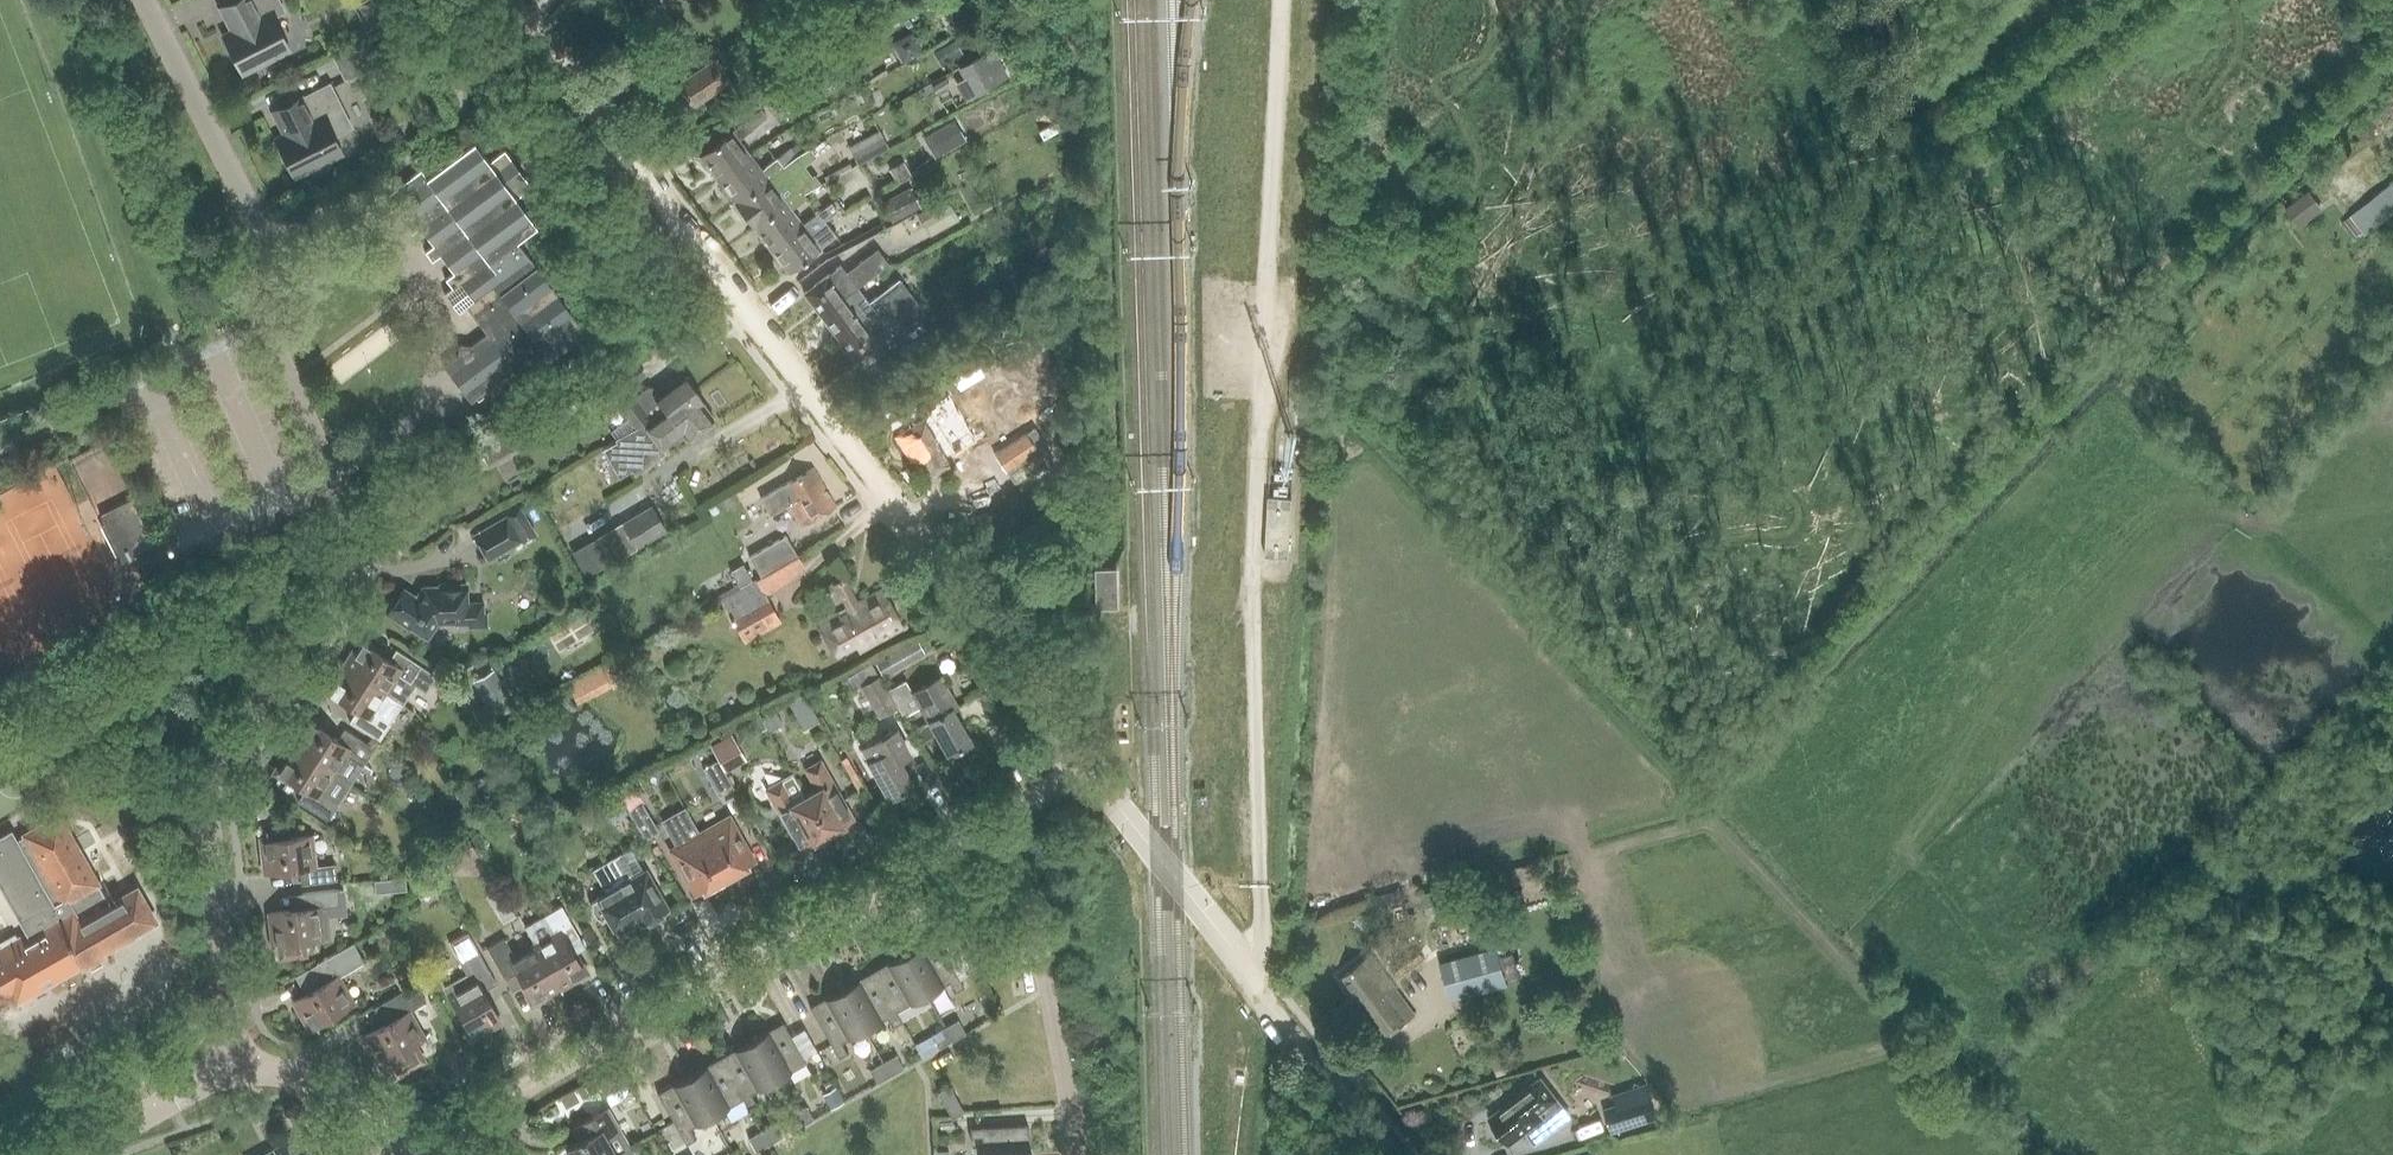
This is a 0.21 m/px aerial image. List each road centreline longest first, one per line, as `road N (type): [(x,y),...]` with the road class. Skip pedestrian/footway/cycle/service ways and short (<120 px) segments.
road 1 (residential): [(1074,778),(1061,722),(508,0)]
road 2 (unclassified): [(240,1067),(227,1011),(207,784),(213,757),(335,573),(329,506),(267,326),(263,243)]
road 3 (unclassified): [(413,1154),(995,823)]
road 4 (unclassified): [(1069,1154),(1062,1053),(1032,910),(995,823)]
road 5 (residential): [(263,243),(143,0)]
road 6 (unclassified): [(1074,778),(1111,798),(1251,976)]
road 7 (residential): [(1251,976),(1394,1154)]
road 8 (unclassified): [(240,1067),(330,1088),(408,1154)]
road 9 (unclassified): [(76,1154),(240,1067)]

